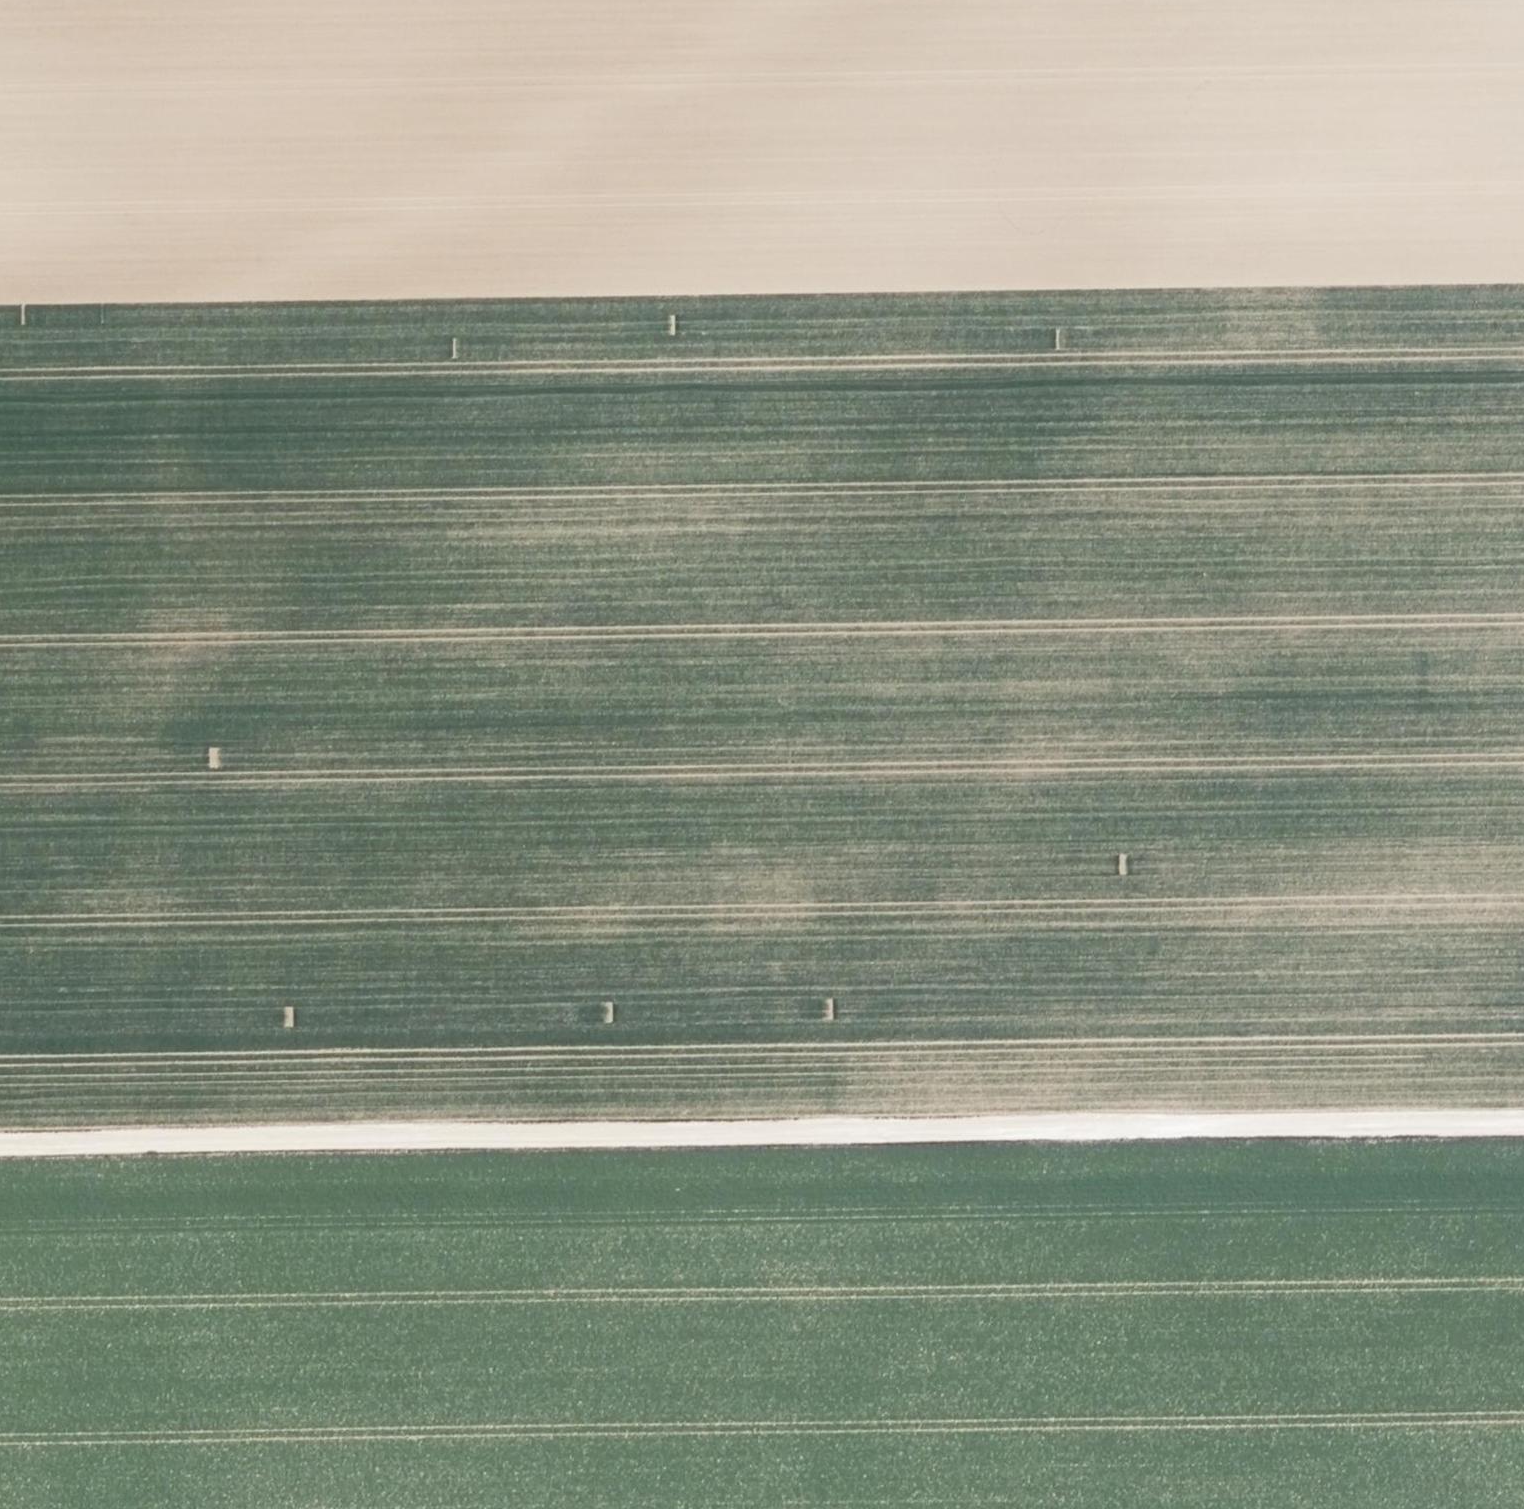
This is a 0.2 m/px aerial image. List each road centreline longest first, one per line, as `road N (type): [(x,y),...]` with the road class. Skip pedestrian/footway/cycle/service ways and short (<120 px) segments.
road 1 (track): [(0,1151),(1523,1125)]

